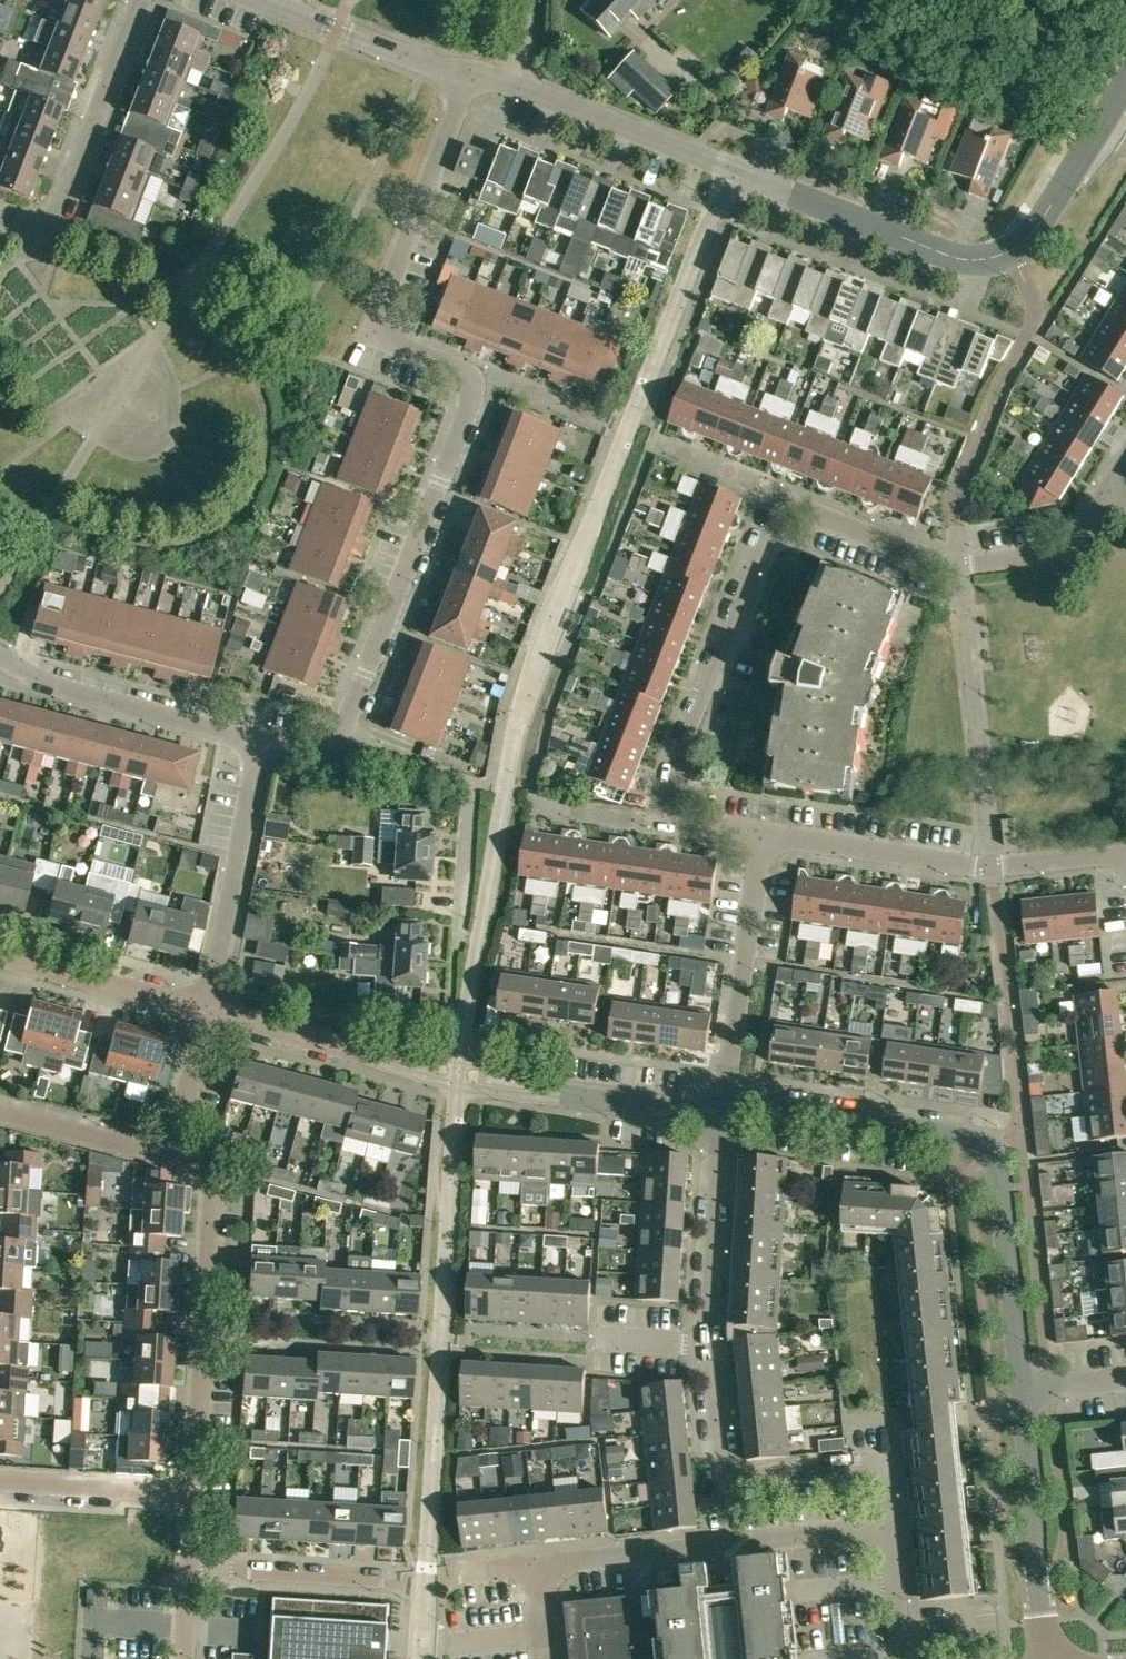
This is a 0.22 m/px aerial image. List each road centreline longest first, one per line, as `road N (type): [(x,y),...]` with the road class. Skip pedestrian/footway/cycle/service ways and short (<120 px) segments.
road 1 (residential): [(340,737),(468,394),(469,378),(396,351),(380,337),(377,312),(465,75)]
road 2 (residential): [(1012,252),(954,258),(520,86),(465,75)]
road 3 (unclassified): [(1024,1393),(1005,1171),(988,1141),(785,1109),(722,1114)]
road 4 (residential): [(759,841),(686,829),(668,806),(764,523),(773,514)]
road 5 (residential): [(890,1527),(883,1461),(724,1477),(710,1344)]
road 6 (unclassified): [(890,1527),(535,1564)]
road 7 (residential): [(172,1158),(212,1188),(194,1494)]
road 8 (residential): [(136,0),(48,231),(0,219)]
road 9 (residential): [(340,737),(471,782),(458,937)]
road 10 (residential): [(205,1012),(261,742)]
road 11 (residential): [(722,1114),(759,841)]
road 12 (residential): [(261,742),(34,680),(0,659)]
road 13 (unclassified): [(1047,1658),(1024,1393)]
road 14 (residential): [(993,867),(759,841)]
road 15 (residential): [(710,1344),(722,1114)]
road 16 (residential): [(409,1580),(188,1568)]
road 17 (residential): [(465,75),(260,0)]
road 18 (residential): [(205,1012),(0,962)]
road 19 (residential): [(1012,252),(1038,229),(1125,89)]
road 20 (residential): [(958,567),(807,512),(773,514)]
road 21 (unclassified): [(547,1092),(512,1071),(360,1050)]
road 22 (residential): [(194,1494),(0,1484)]
road 23 (unclassified): [(360,1050),(421,1075),(547,1092)]
road 24 (residential): [(958,567),(1062,554),(1106,495)]
road 25 (residential): [(0,1114),(172,1158)]
road 26 (unclassified): [(722,1114),(547,1092)]
road 27 (unclassified): [(360,1050),(205,1012)]
road 28 (residential): [(172,1158),(205,1012)]
road 29 (residential): [(993,867),(1125,853)]
road 30 (unclassified): [(904,1658),(890,1527)]

